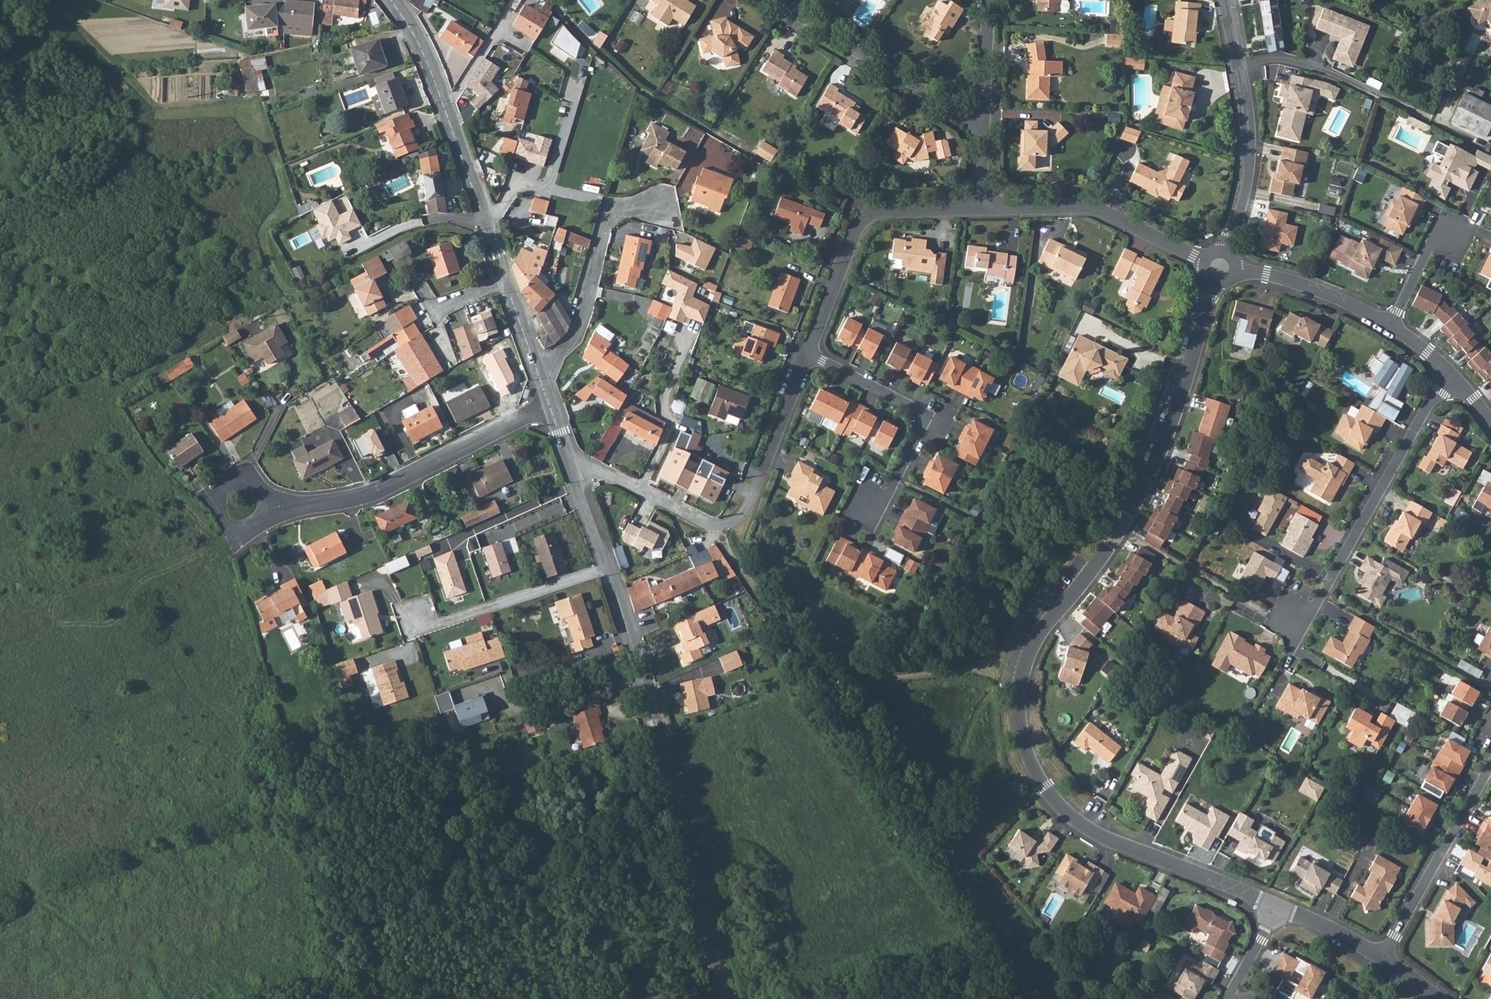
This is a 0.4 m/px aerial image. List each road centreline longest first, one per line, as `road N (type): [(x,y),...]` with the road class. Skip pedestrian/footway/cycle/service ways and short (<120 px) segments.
road 1 (residential): [(1213,285),(1142,488),(1033,645),(1022,671),(1021,729),(1043,787),(1078,822),(1277,904)]
road 2 (residential): [(606,569),(724,998)]
road 3 (residential): [(573,473),(603,476),(707,525),(734,522),(748,509),(809,354)]
road 4 (residential): [(1452,372),(1321,593),(1295,607),(1295,650),(1317,662)]
road 5 (residential): [(550,406),(373,491),(336,503),(264,504)]
road 6 (residential): [(391,0),(425,58),(507,281)]
road 7 (residential): [(809,354),(859,225),(877,210),(981,206)]
road 8 (residential): [(1226,0),(1246,155),(1222,250)]
road 9 (residential): [(809,354),(919,411),(923,427),(896,480),(863,511)]
road 10 (residential): [(981,206),(1092,207),(1202,261)]
road 11 (residential): [(537,372),(579,333),(609,219),(659,209)]
road 12 (residential): [(1383,958),(1490,763)]
road 13 (residential): [(772,0),(949,110)]
road 14 (residential): [(606,569),(435,625),(414,617)]
road 15 (residential): [(1236,272),(1294,281),(1390,325)]
road 16 (residential): [(983,121),(987,0)]

